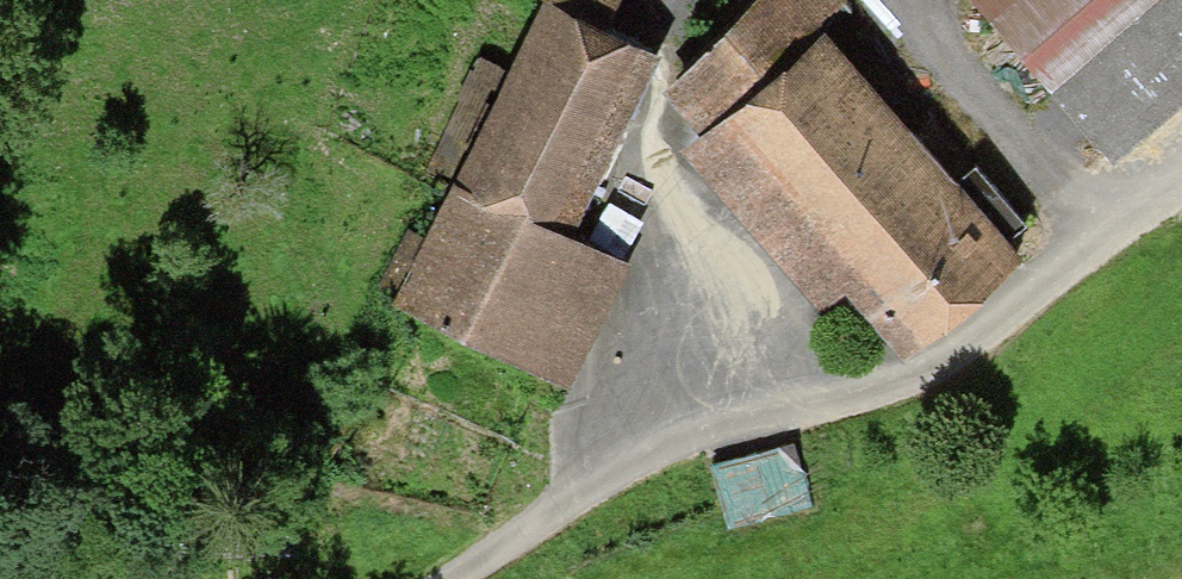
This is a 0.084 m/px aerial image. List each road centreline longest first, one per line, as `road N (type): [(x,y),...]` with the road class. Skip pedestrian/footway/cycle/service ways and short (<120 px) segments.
road 1 (residential): [(445,578),(679,444),(902,377),(1099,241)]

